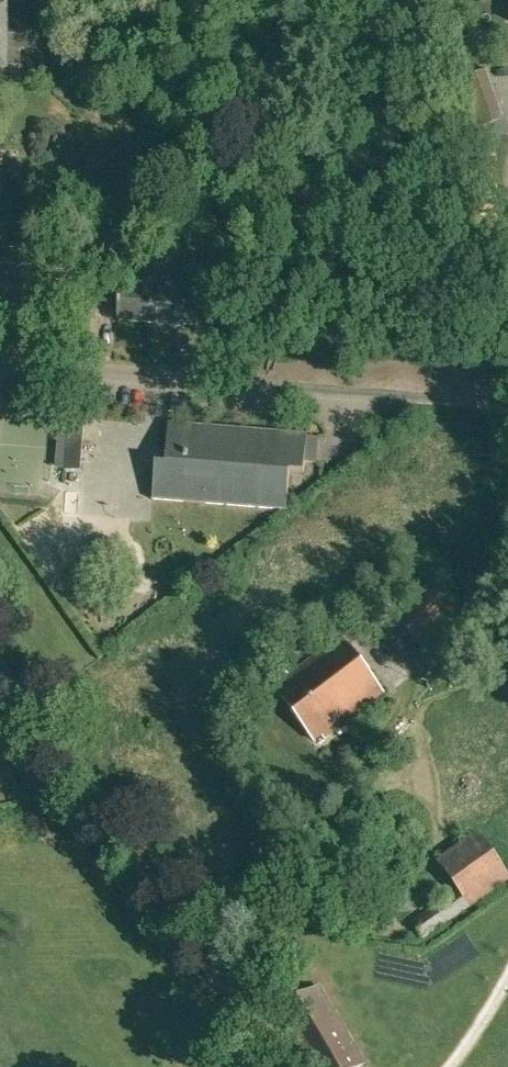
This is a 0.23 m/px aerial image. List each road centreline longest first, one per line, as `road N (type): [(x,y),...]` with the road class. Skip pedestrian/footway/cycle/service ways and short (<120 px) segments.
road 1 (residential): [(507,401),(0,362)]

